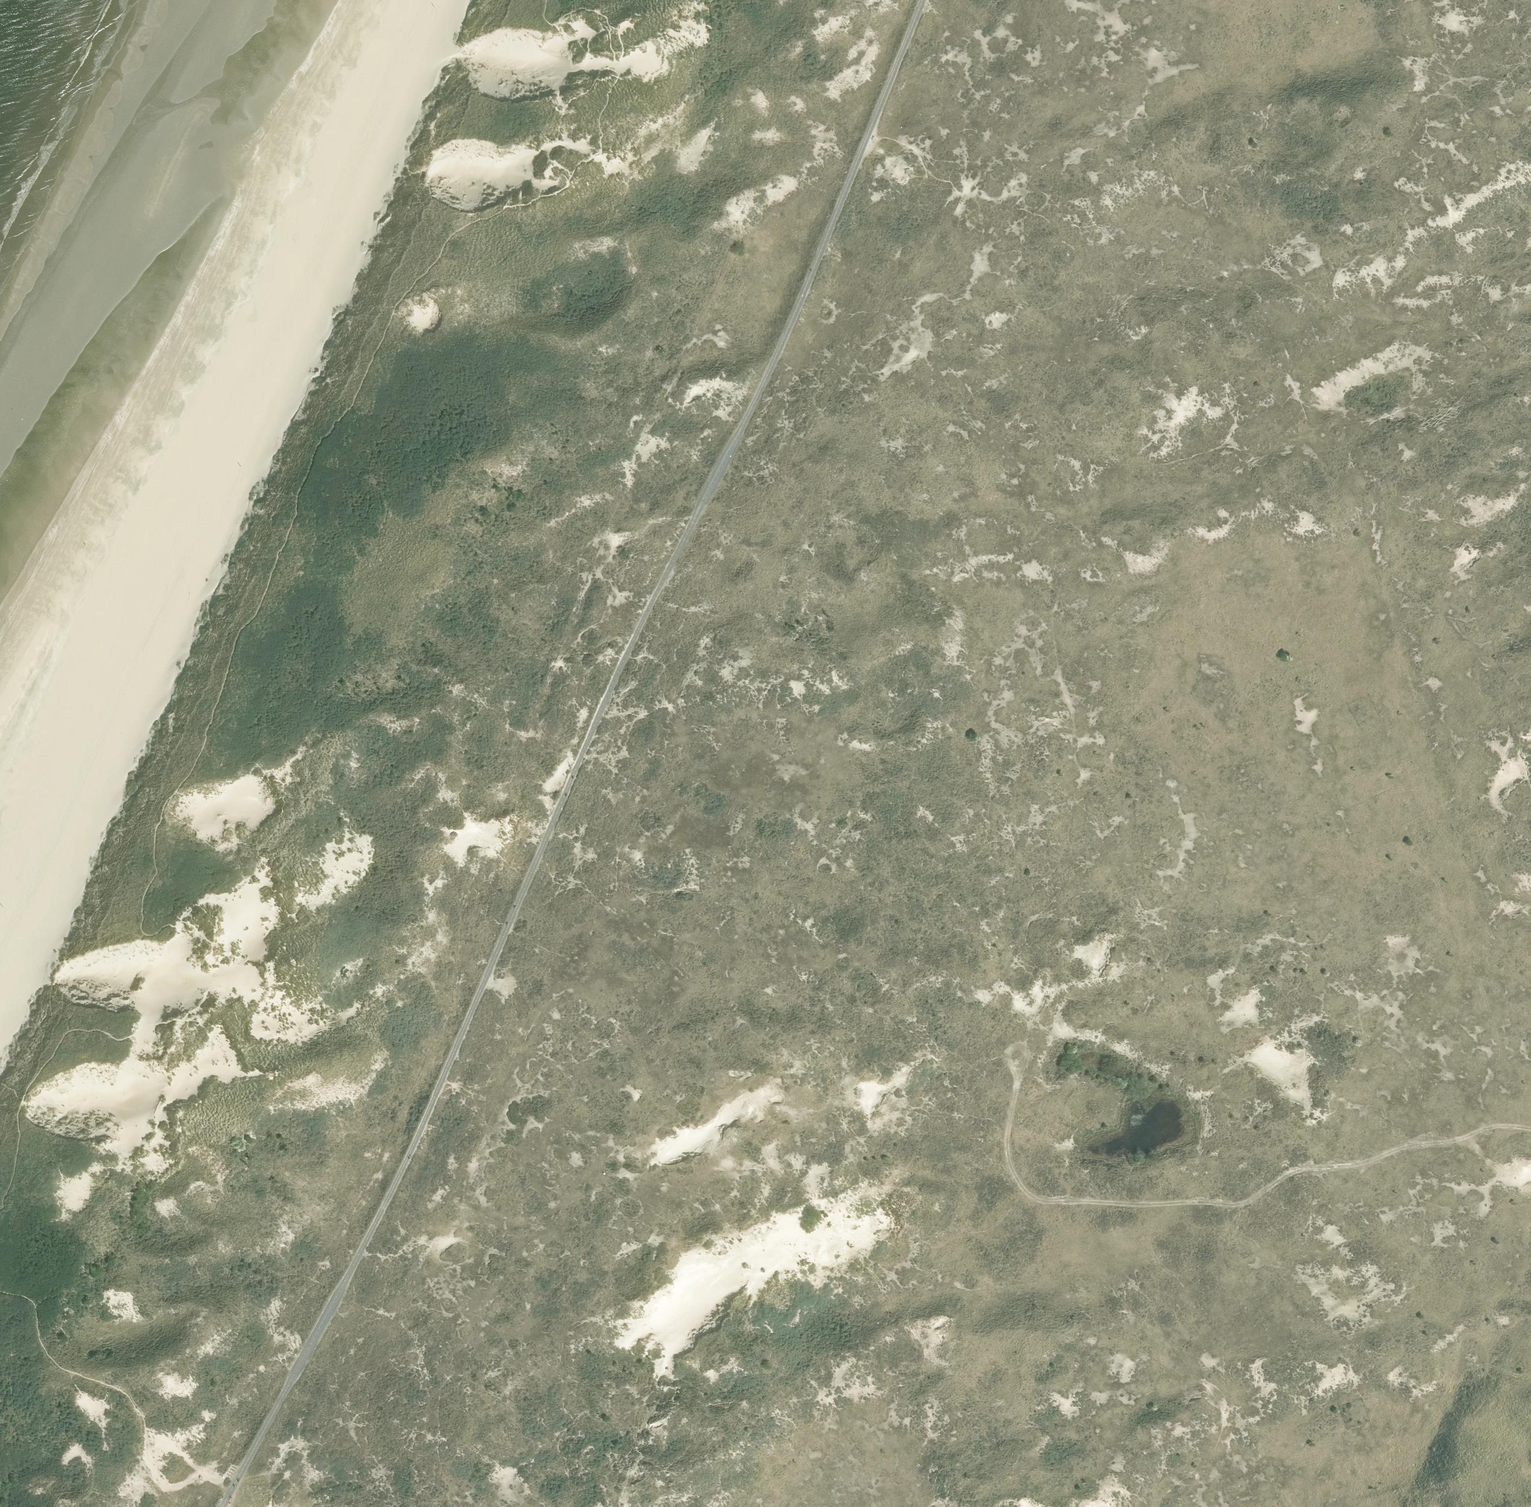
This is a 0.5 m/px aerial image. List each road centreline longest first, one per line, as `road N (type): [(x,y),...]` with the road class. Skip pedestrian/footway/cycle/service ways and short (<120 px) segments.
road 1 (track): [(1530,1129),(1483,1127),(1435,1145),(1401,1147),(1366,1165),(1314,1166),(1283,1175),(1249,1204),(1039,1199),(1020,1188),(1010,1166),(1015,1051),(1028,1038)]
road 2 (track): [(235,1479),(199,1474),(167,1489),(143,1452),(144,1419),(124,1392),(62,1369),(41,1343),(28,1298),(0,1290)]

